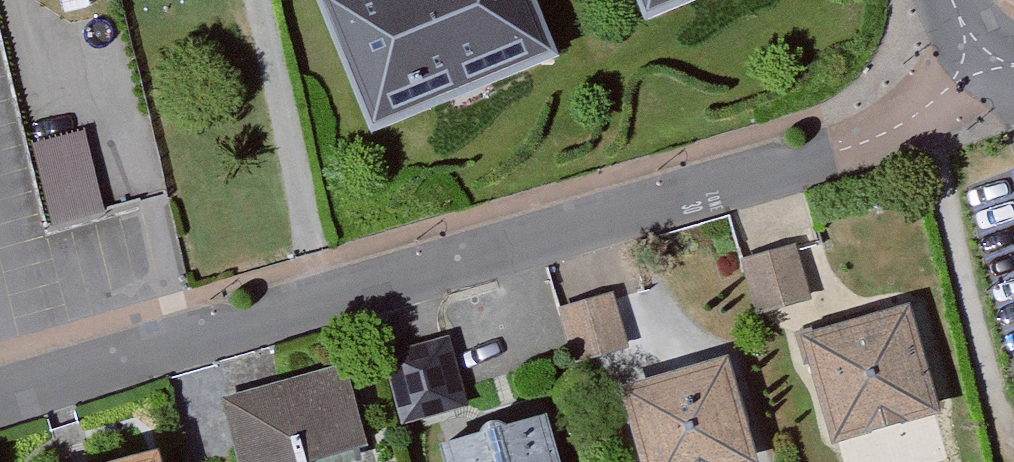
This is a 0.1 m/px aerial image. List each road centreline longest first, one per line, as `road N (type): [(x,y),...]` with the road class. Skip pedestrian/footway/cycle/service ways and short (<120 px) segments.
road 1 (residential): [(948,105),(843,157),(0,404)]

